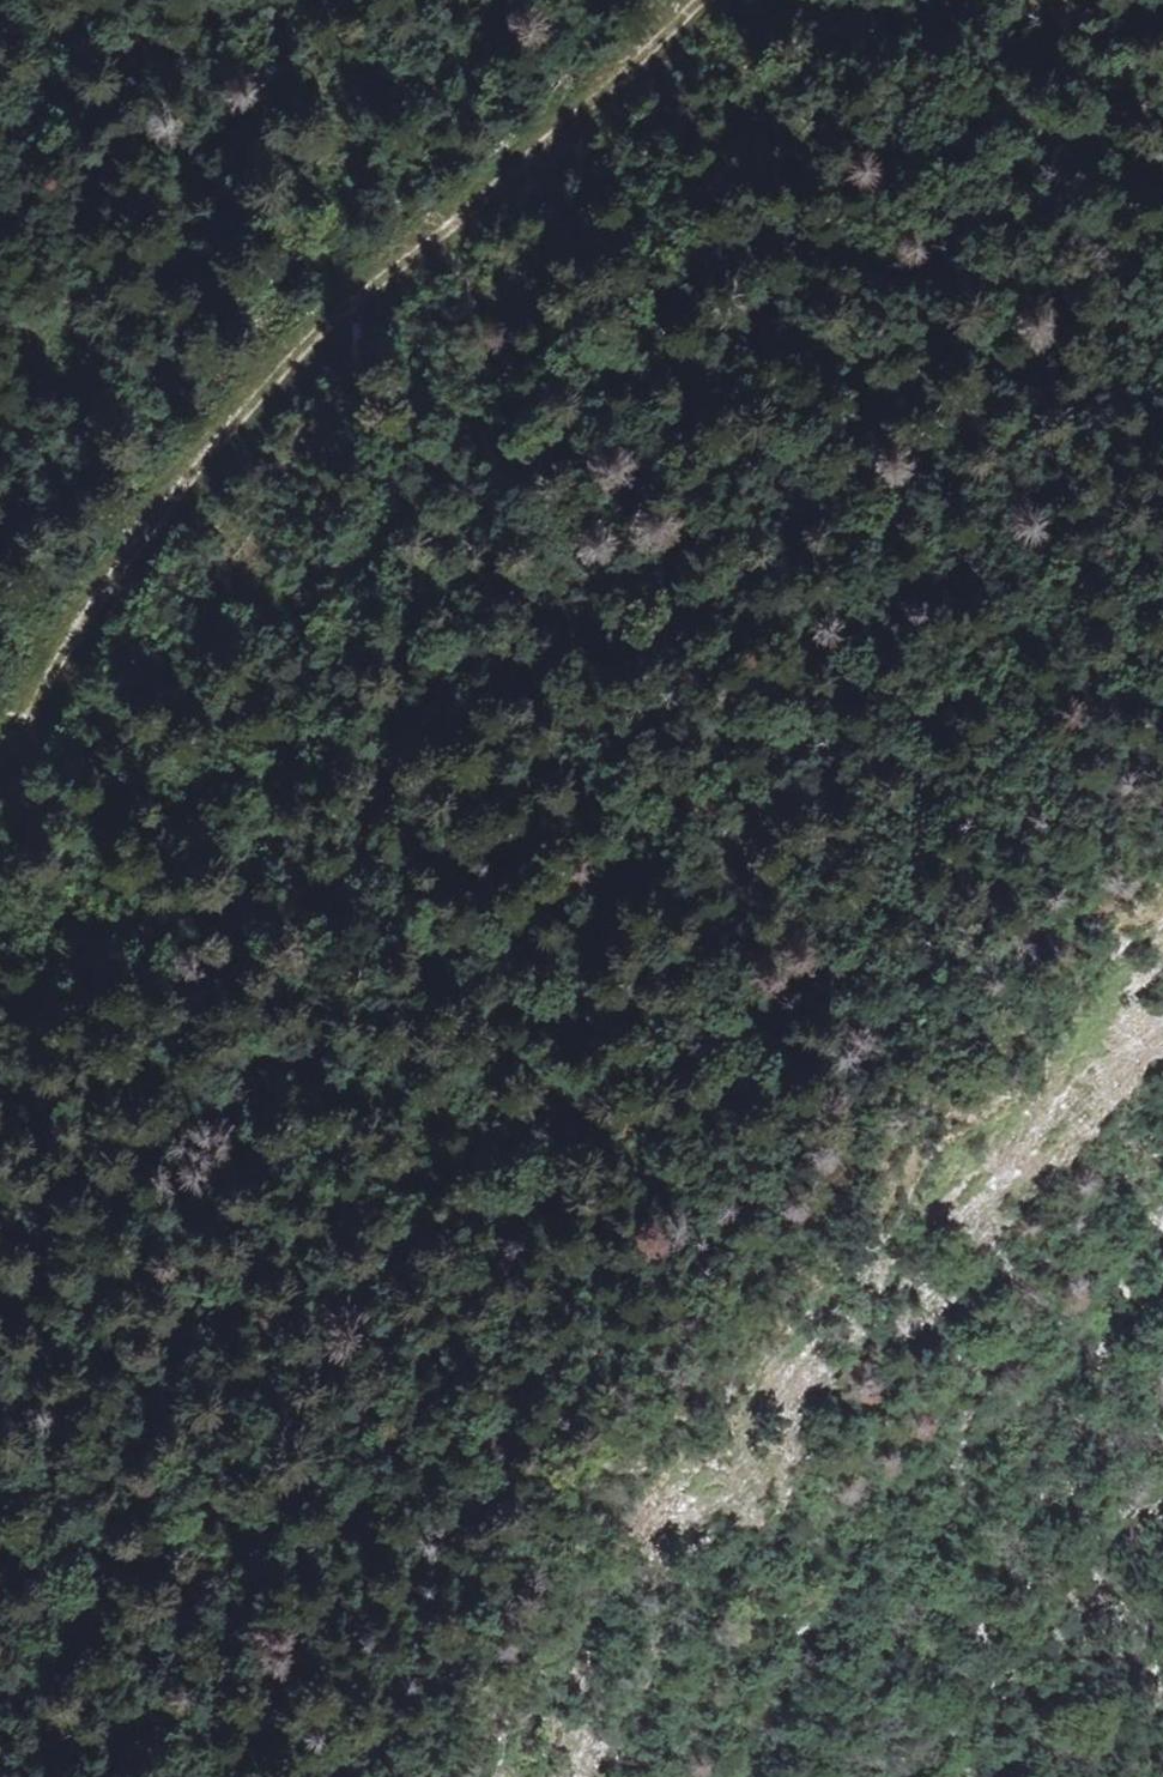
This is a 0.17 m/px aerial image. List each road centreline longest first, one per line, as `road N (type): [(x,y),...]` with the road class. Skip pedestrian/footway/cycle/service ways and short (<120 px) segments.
road 1 (track): [(0,745),(234,425),(292,363),(681,39),(718,0)]

